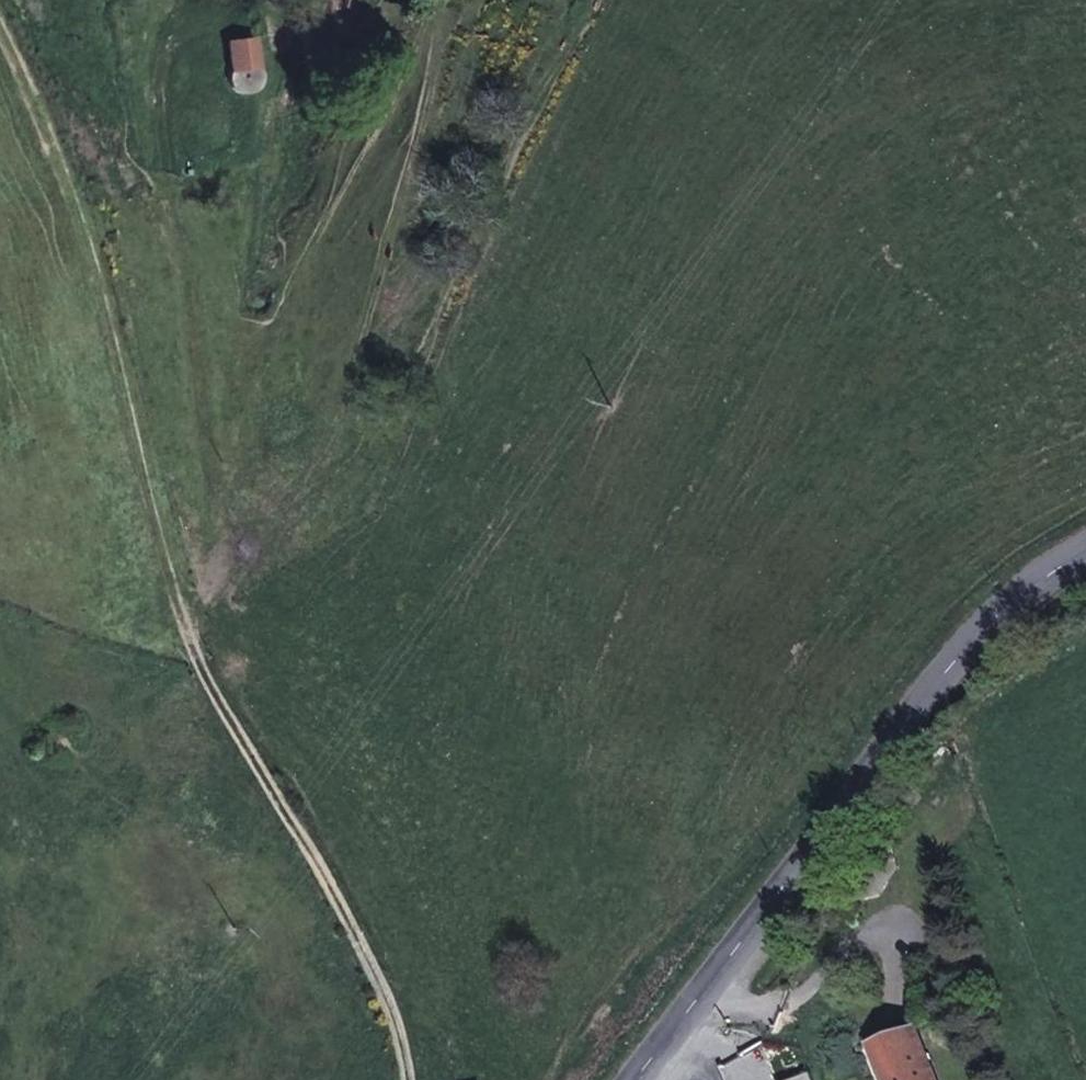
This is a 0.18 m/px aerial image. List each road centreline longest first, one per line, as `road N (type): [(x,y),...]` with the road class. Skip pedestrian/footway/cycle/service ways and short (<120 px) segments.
road 1 (track): [(405,1079),(393,1011),(337,899),(205,678),(180,612),(98,291),(44,120),(0,31)]
road 2 (tertiary): [(635,1079),(954,662),(1001,611),(1085,552)]

